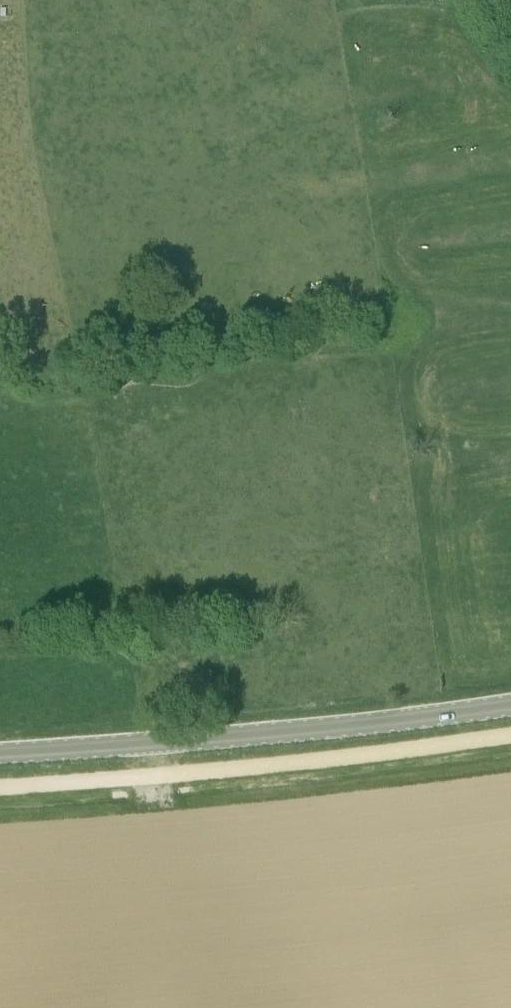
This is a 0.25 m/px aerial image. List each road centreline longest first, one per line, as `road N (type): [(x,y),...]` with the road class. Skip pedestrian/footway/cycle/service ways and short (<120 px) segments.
road 1 (tertiary): [(0,752),(510,704)]

